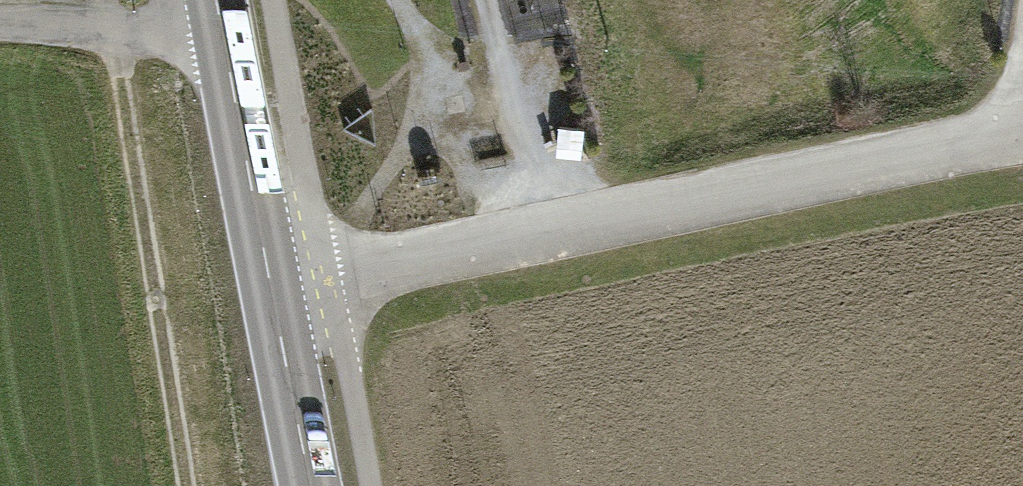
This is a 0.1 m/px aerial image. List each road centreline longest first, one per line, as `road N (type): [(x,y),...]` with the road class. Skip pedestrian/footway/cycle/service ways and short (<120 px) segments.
road 1 (unclassified): [(271,286),(1022,134)]
road 2 (track): [(189,485),(110,0)]
road 3 (secondary): [(223,30),(271,286)]
road 4 (track): [(540,230),(490,0)]
road 5 (residential): [(223,30),(118,47),(0,33)]
road 6 (secondary): [(271,286),(312,485)]

